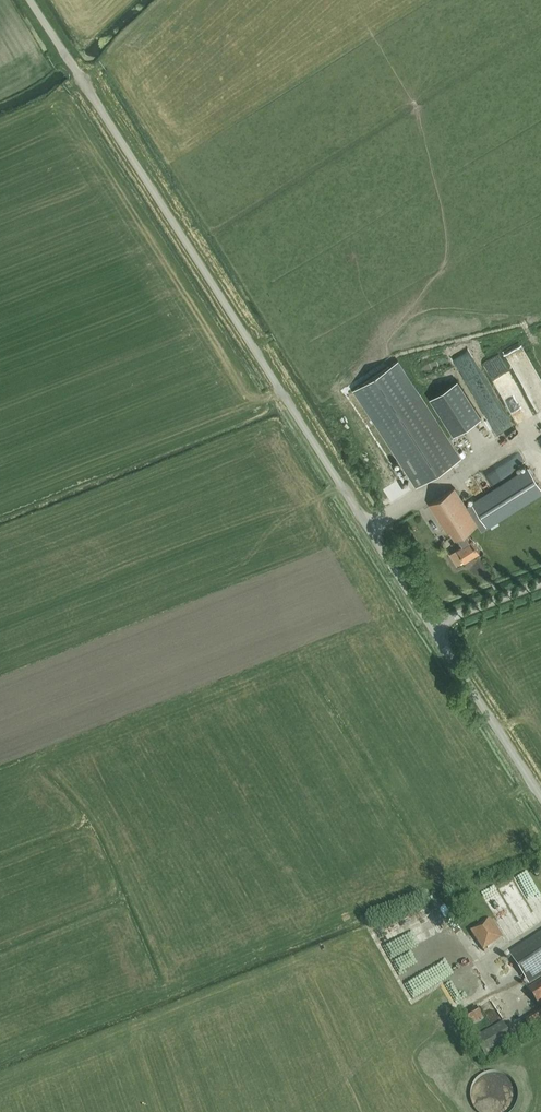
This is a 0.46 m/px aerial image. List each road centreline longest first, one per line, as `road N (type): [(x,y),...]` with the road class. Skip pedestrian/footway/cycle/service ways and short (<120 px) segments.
road 1 (unclassified): [(430,625),(29,0)]
road 2 (unclassified): [(540,795),(430,625)]

